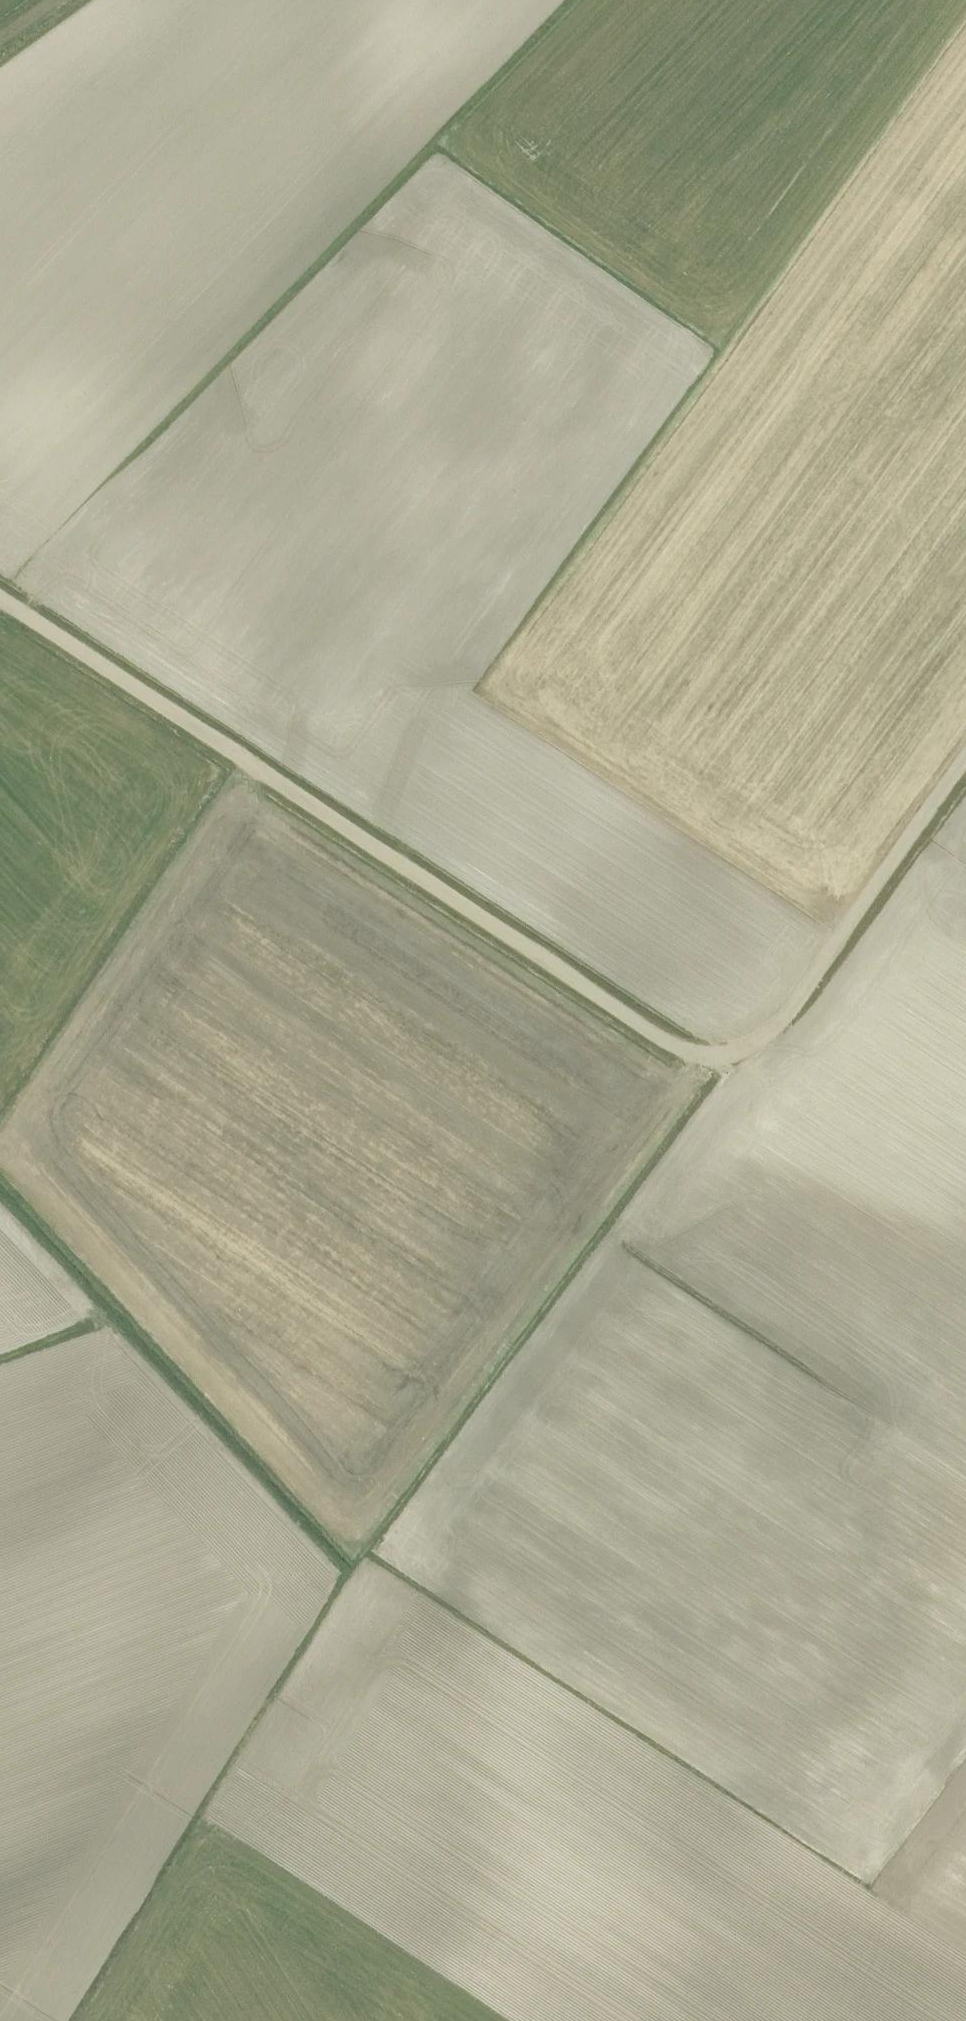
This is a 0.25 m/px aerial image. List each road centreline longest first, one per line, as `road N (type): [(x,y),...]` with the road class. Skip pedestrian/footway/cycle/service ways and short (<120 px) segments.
road 1 (track): [(0,600),(677,1046),(734,1049),(768,1030),(965,760)]

